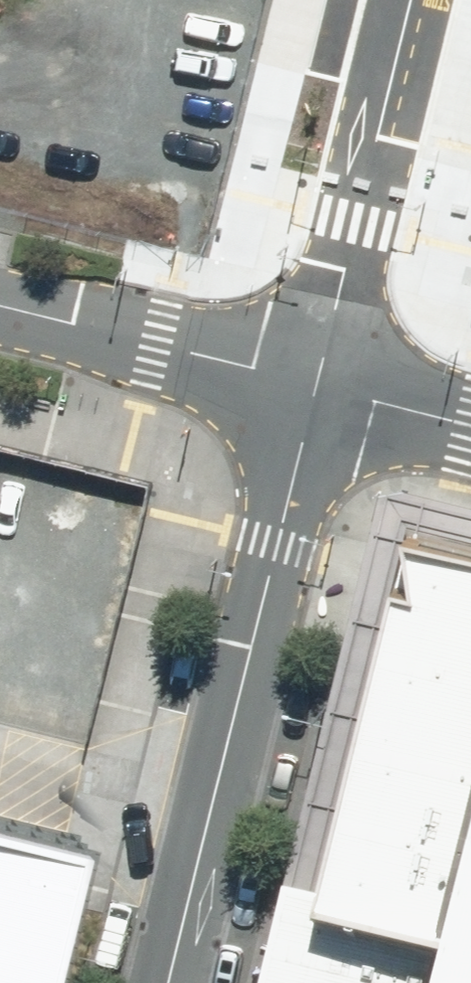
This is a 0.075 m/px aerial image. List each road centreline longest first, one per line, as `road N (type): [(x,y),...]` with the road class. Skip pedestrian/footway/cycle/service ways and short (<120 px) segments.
road 1 (unclassified): [(317,387),(153,982)]
road 2 (residential): [(317,387),(406,0)]
road 3 (unclassified): [(317,387),(0,311)]
road 4 (unclassified): [(470,424),(317,387)]

